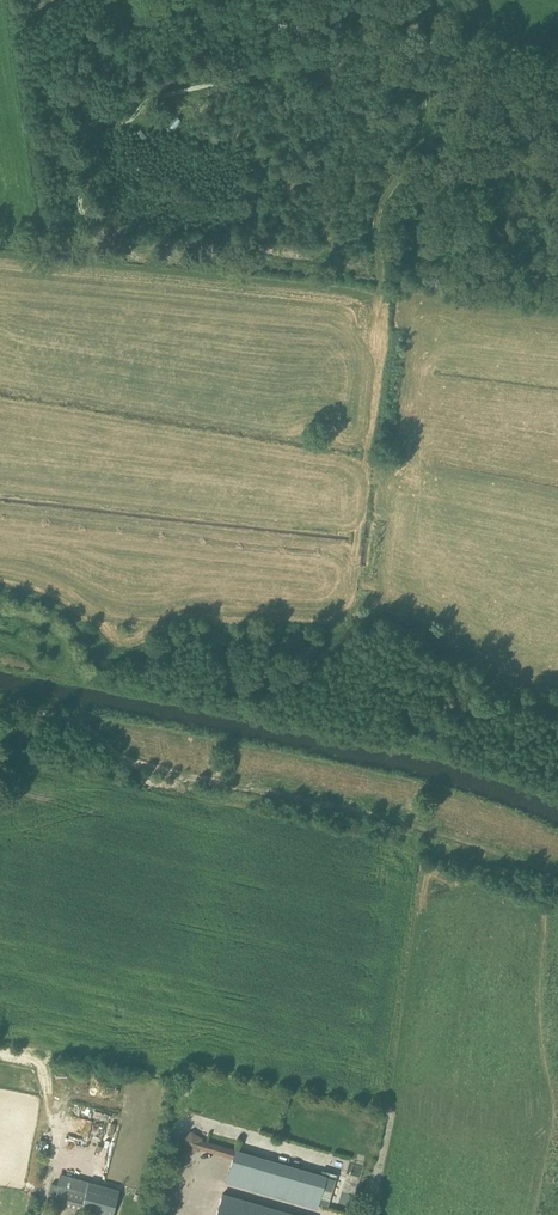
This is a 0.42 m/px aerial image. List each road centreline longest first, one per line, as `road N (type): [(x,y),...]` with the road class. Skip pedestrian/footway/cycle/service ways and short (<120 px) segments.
road 1 (track): [(0,703),(89,727),(126,762),(390,816),(446,840),(465,860),(557,865)]
road 2 (track): [(436,0),(463,57),(487,39),(557,52)]

